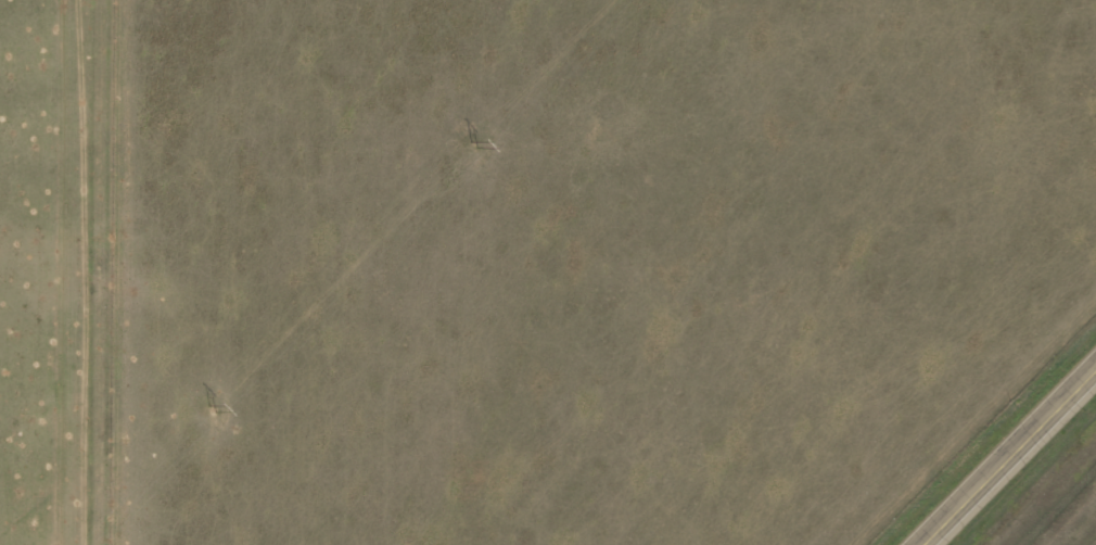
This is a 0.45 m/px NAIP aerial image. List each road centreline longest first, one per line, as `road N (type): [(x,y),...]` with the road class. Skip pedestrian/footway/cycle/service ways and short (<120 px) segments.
road 1 (primary): [(923,544),(1095,372)]

